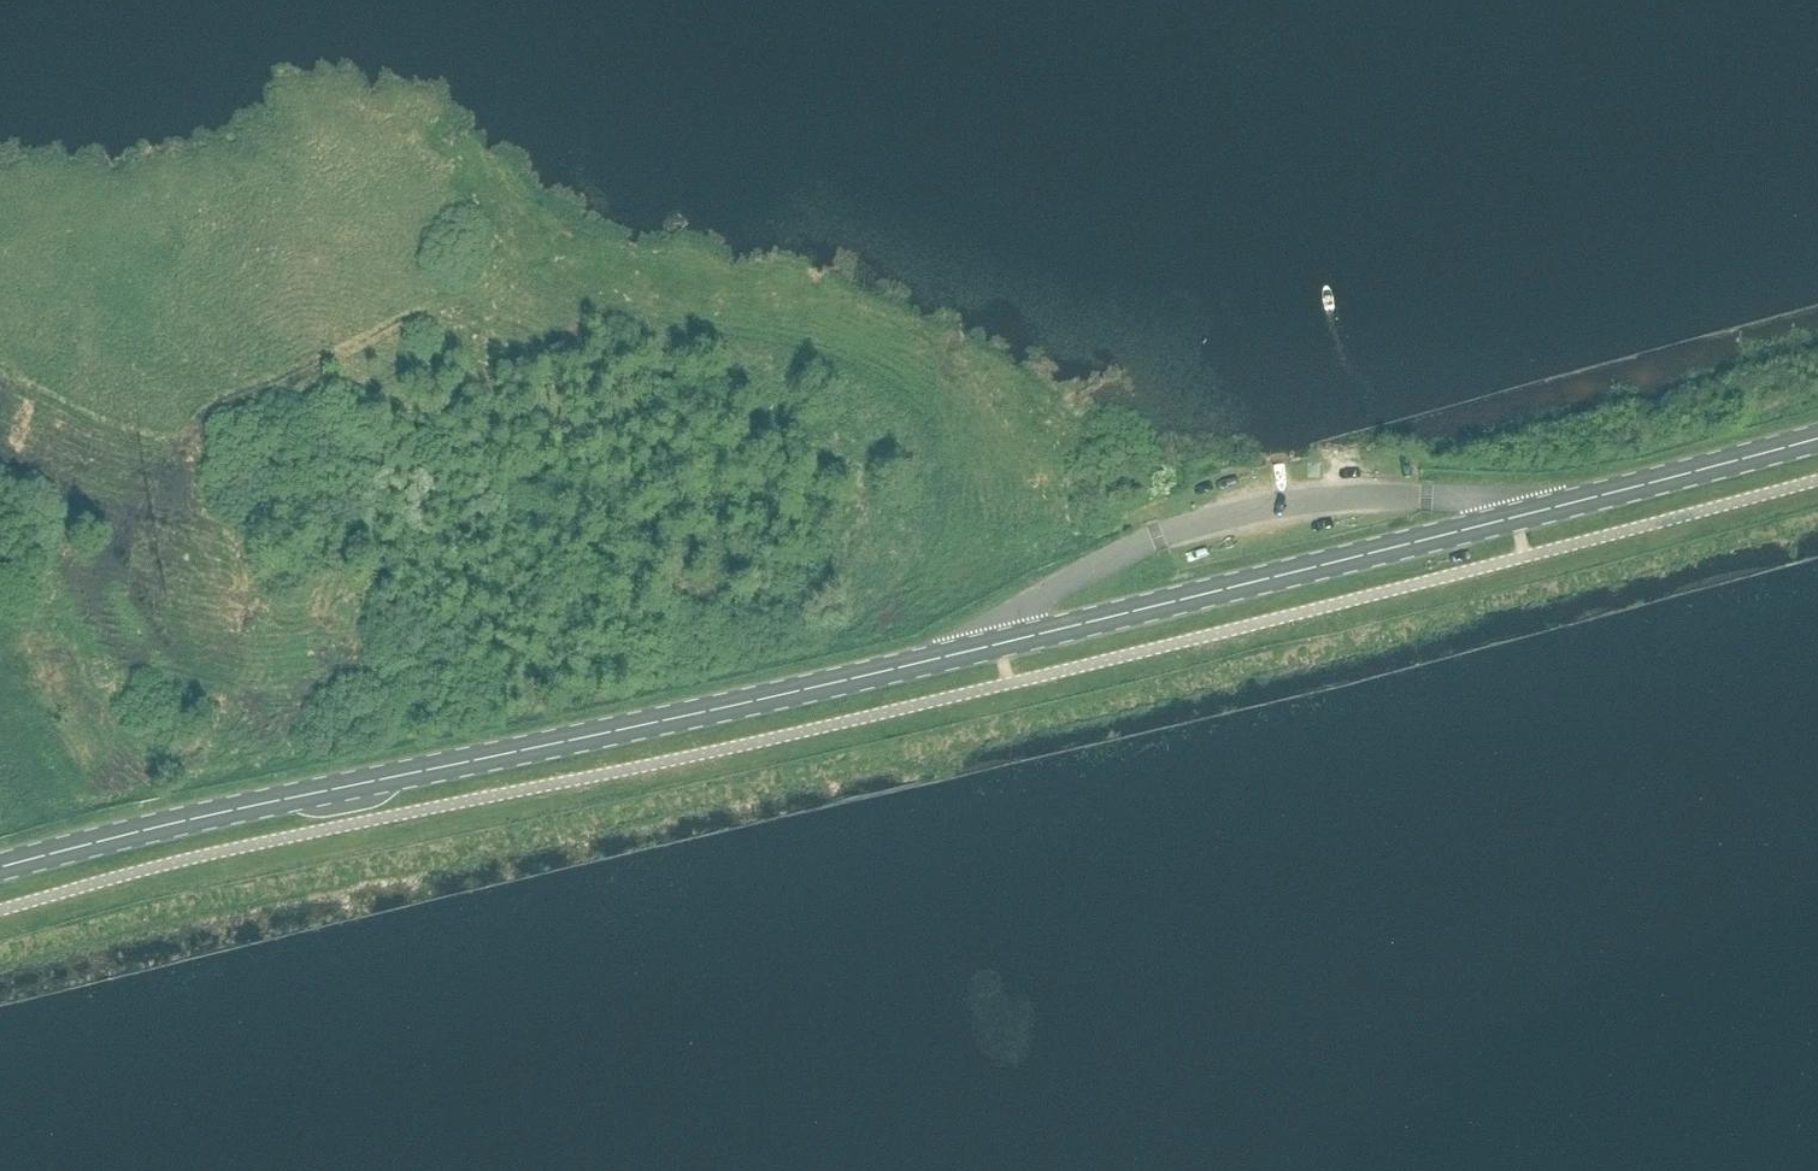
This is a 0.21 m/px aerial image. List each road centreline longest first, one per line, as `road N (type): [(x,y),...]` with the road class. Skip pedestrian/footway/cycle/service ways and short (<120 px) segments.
road 1 (primary): [(0,867),(916,664),(1817,437)]

